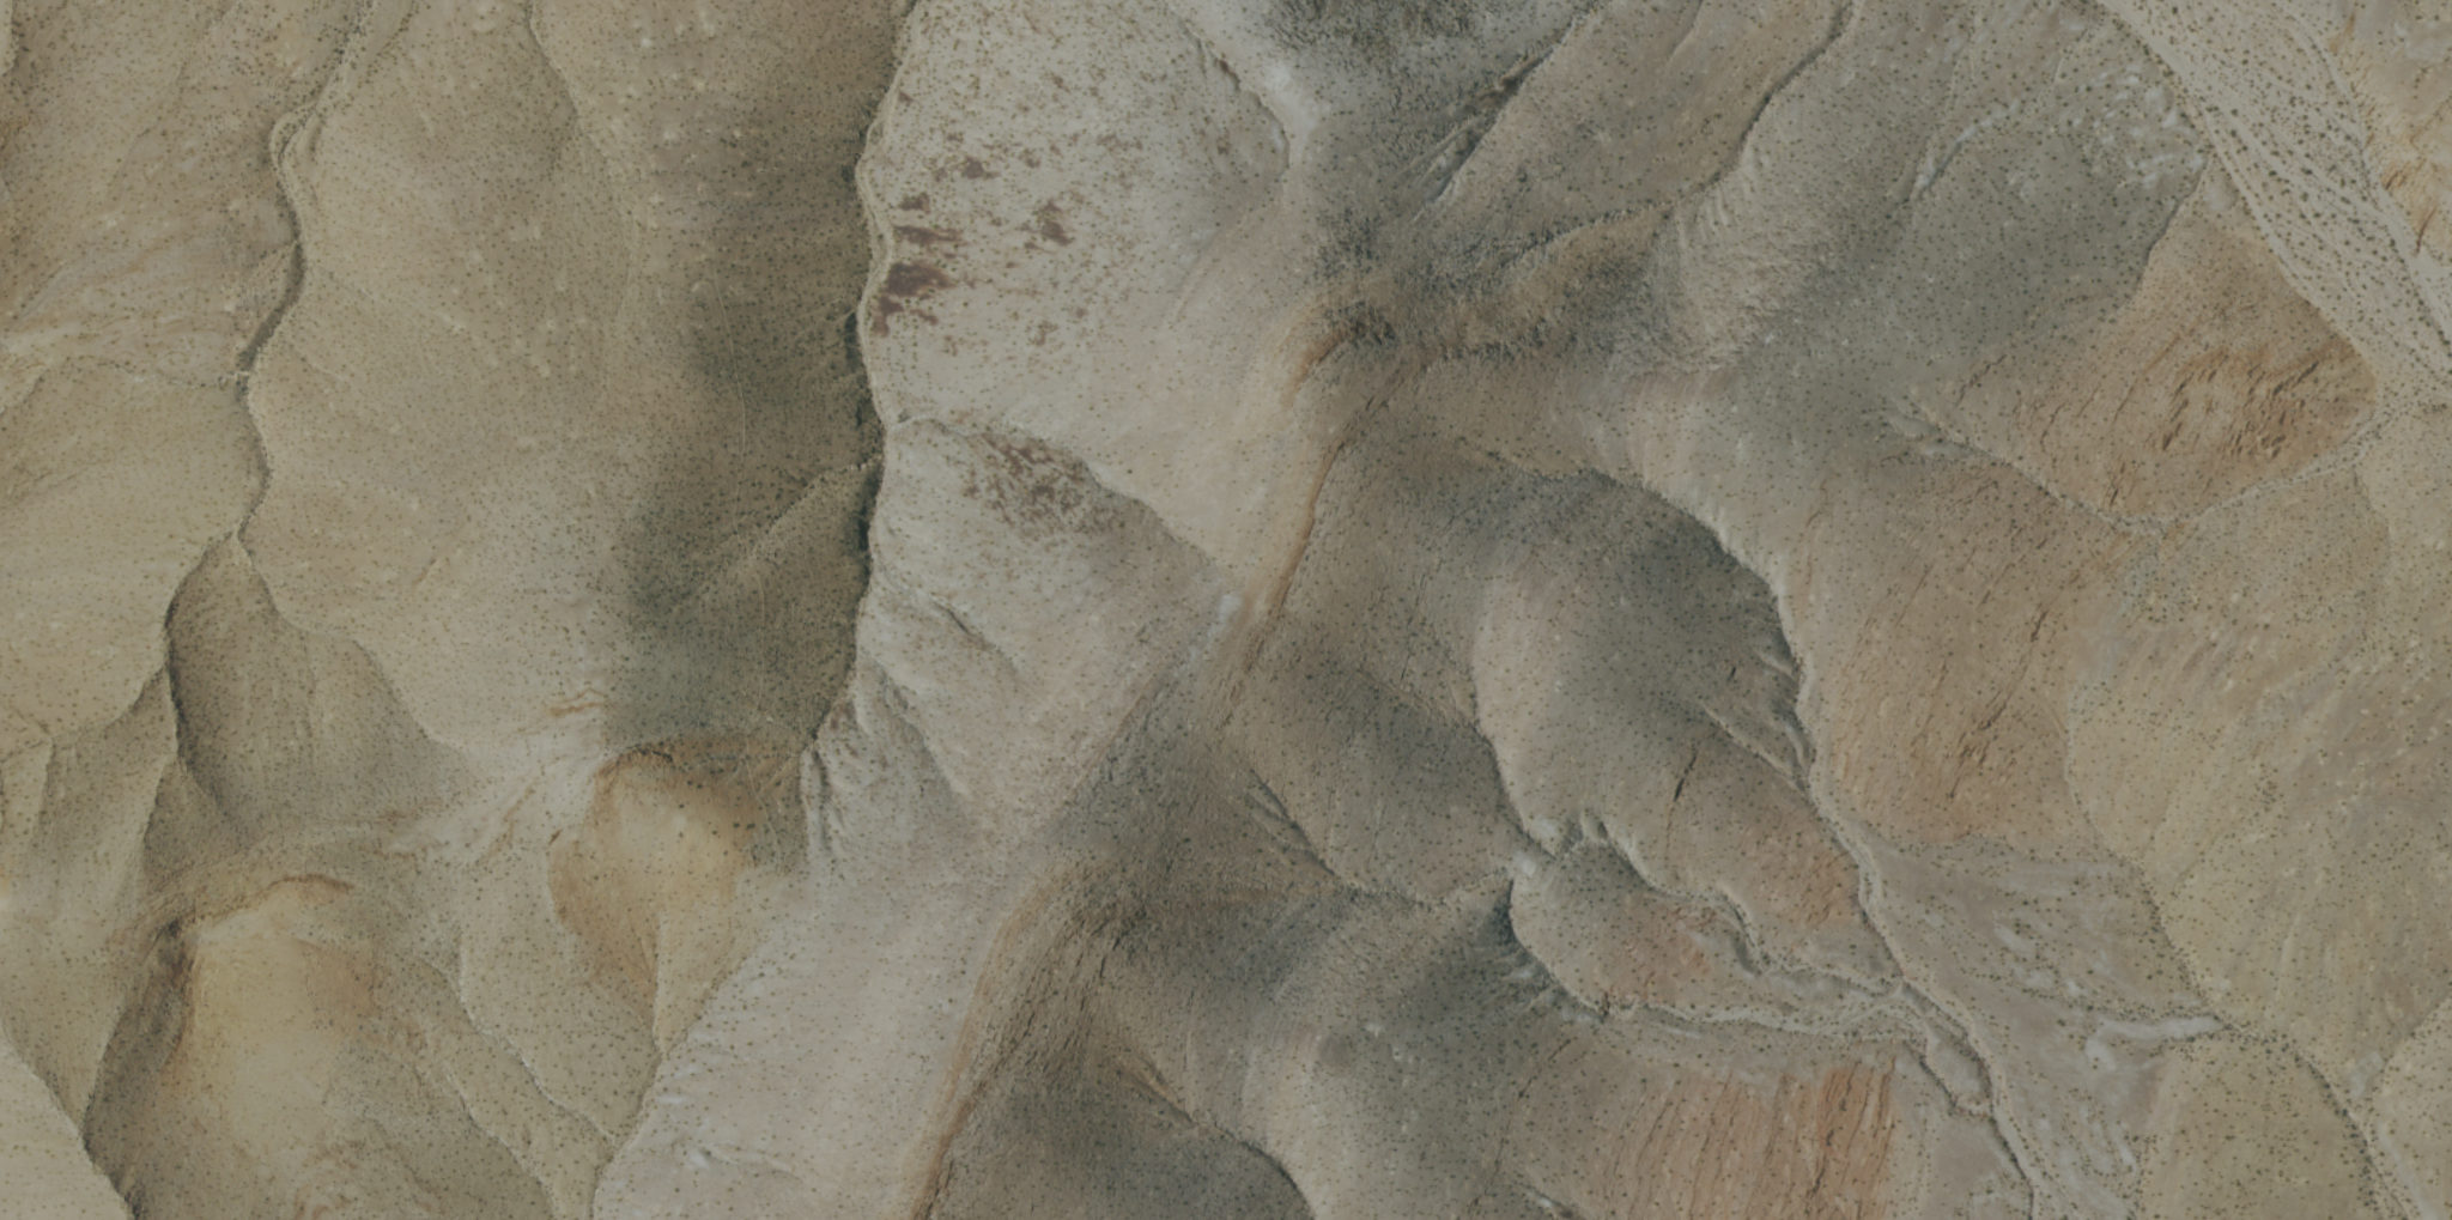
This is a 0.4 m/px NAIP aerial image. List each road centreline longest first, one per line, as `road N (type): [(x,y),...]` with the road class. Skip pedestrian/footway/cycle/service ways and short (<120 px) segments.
road 1 (track): [(2114,0),(2184,59),(2356,233),(2451,263)]

